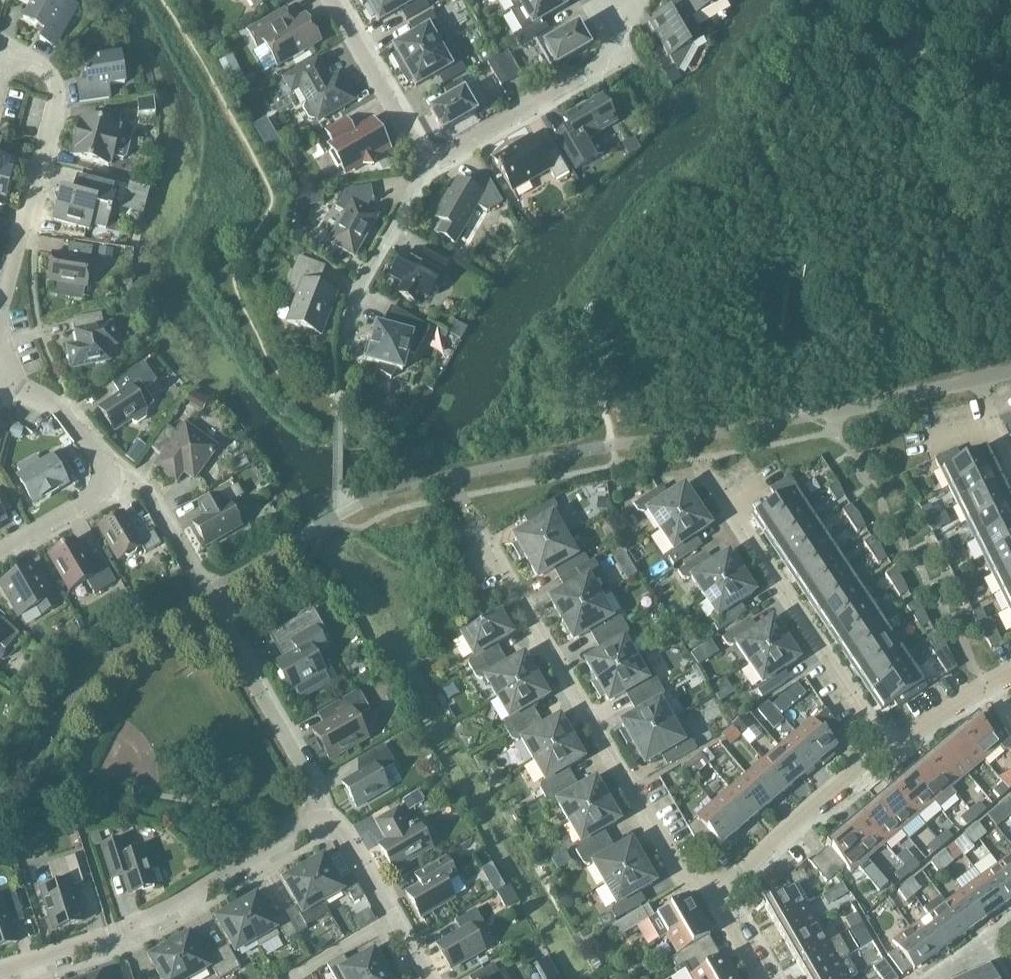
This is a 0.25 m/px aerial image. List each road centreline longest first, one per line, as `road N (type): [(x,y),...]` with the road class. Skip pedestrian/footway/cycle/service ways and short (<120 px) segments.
road 1 (residential): [(722,892),(683,873),(476,521)]
road 2 (residential): [(0,968),(116,932),(303,824),(325,820)]
road 3 (residential): [(885,747),(710,480)]
road 4 (residential): [(0,307),(57,89),(35,60),(0,72)]
road 5 (residential): [(431,155),(603,61),(613,37)]
road 6 (residential): [(722,892),(795,818),(885,747)]
road 7 (residential): [(346,342),(353,305),(431,155)]
road 8 (residential): [(432,978),(344,827),(325,820)]
road 9 (residential): [(325,820),(316,781),(236,653)]
road 10 (residential): [(431,155),(413,142),(330,0)]
road 11 (residential): [(885,747),(1010,670)]
road 12 (residential): [(0,550),(79,506),(102,486),(103,463)]
road 13 (residential): [(103,463),(66,415),(0,378)]

